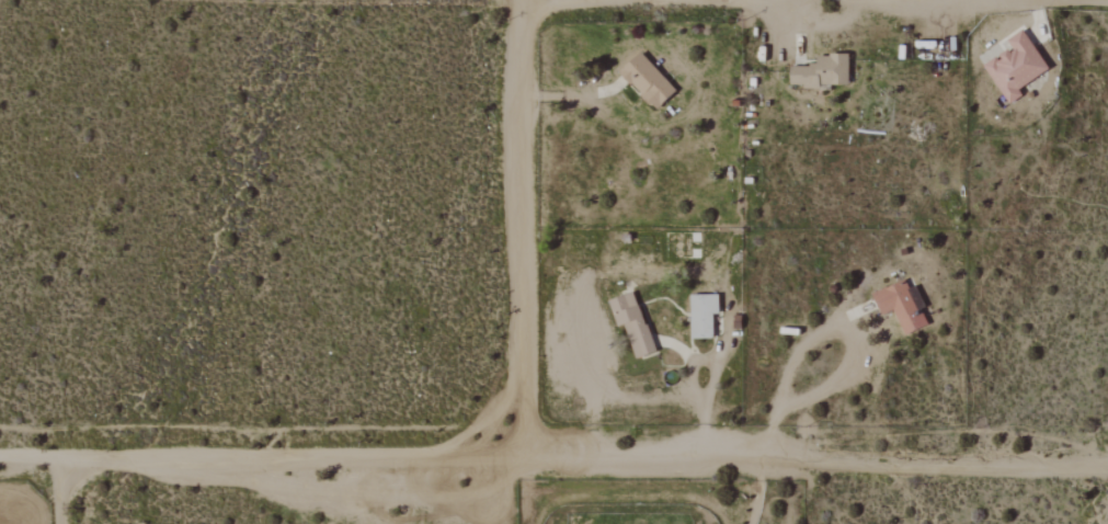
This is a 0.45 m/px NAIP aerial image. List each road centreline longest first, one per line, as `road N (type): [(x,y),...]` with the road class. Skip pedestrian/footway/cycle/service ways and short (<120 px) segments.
road 1 (residential): [(1107,465),(778,447),(0,462)]
road 2 (residential): [(519,0),(523,452)]
road 3 (track): [(768,447),(772,419),(842,373),(849,355),(843,332),(821,328),(787,363),(785,406)]
road 4 (residential): [(519,5),(656,0)]

